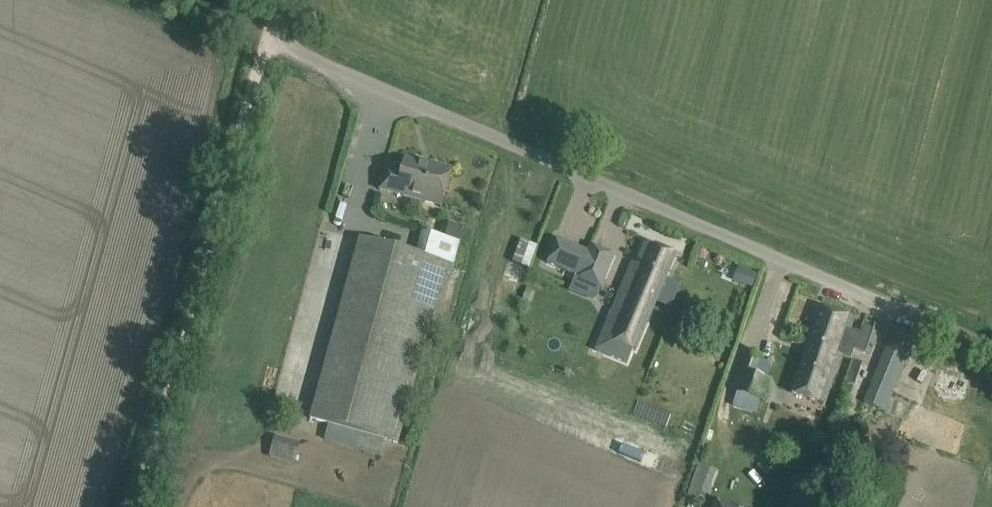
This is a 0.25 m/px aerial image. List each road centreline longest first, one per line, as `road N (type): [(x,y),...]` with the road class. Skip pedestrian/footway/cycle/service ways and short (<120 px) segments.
road 1 (unclassified): [(991,350),(269,39),(280,0)]
road 2 (track): [(137,506),(269,39),(176,0)]

